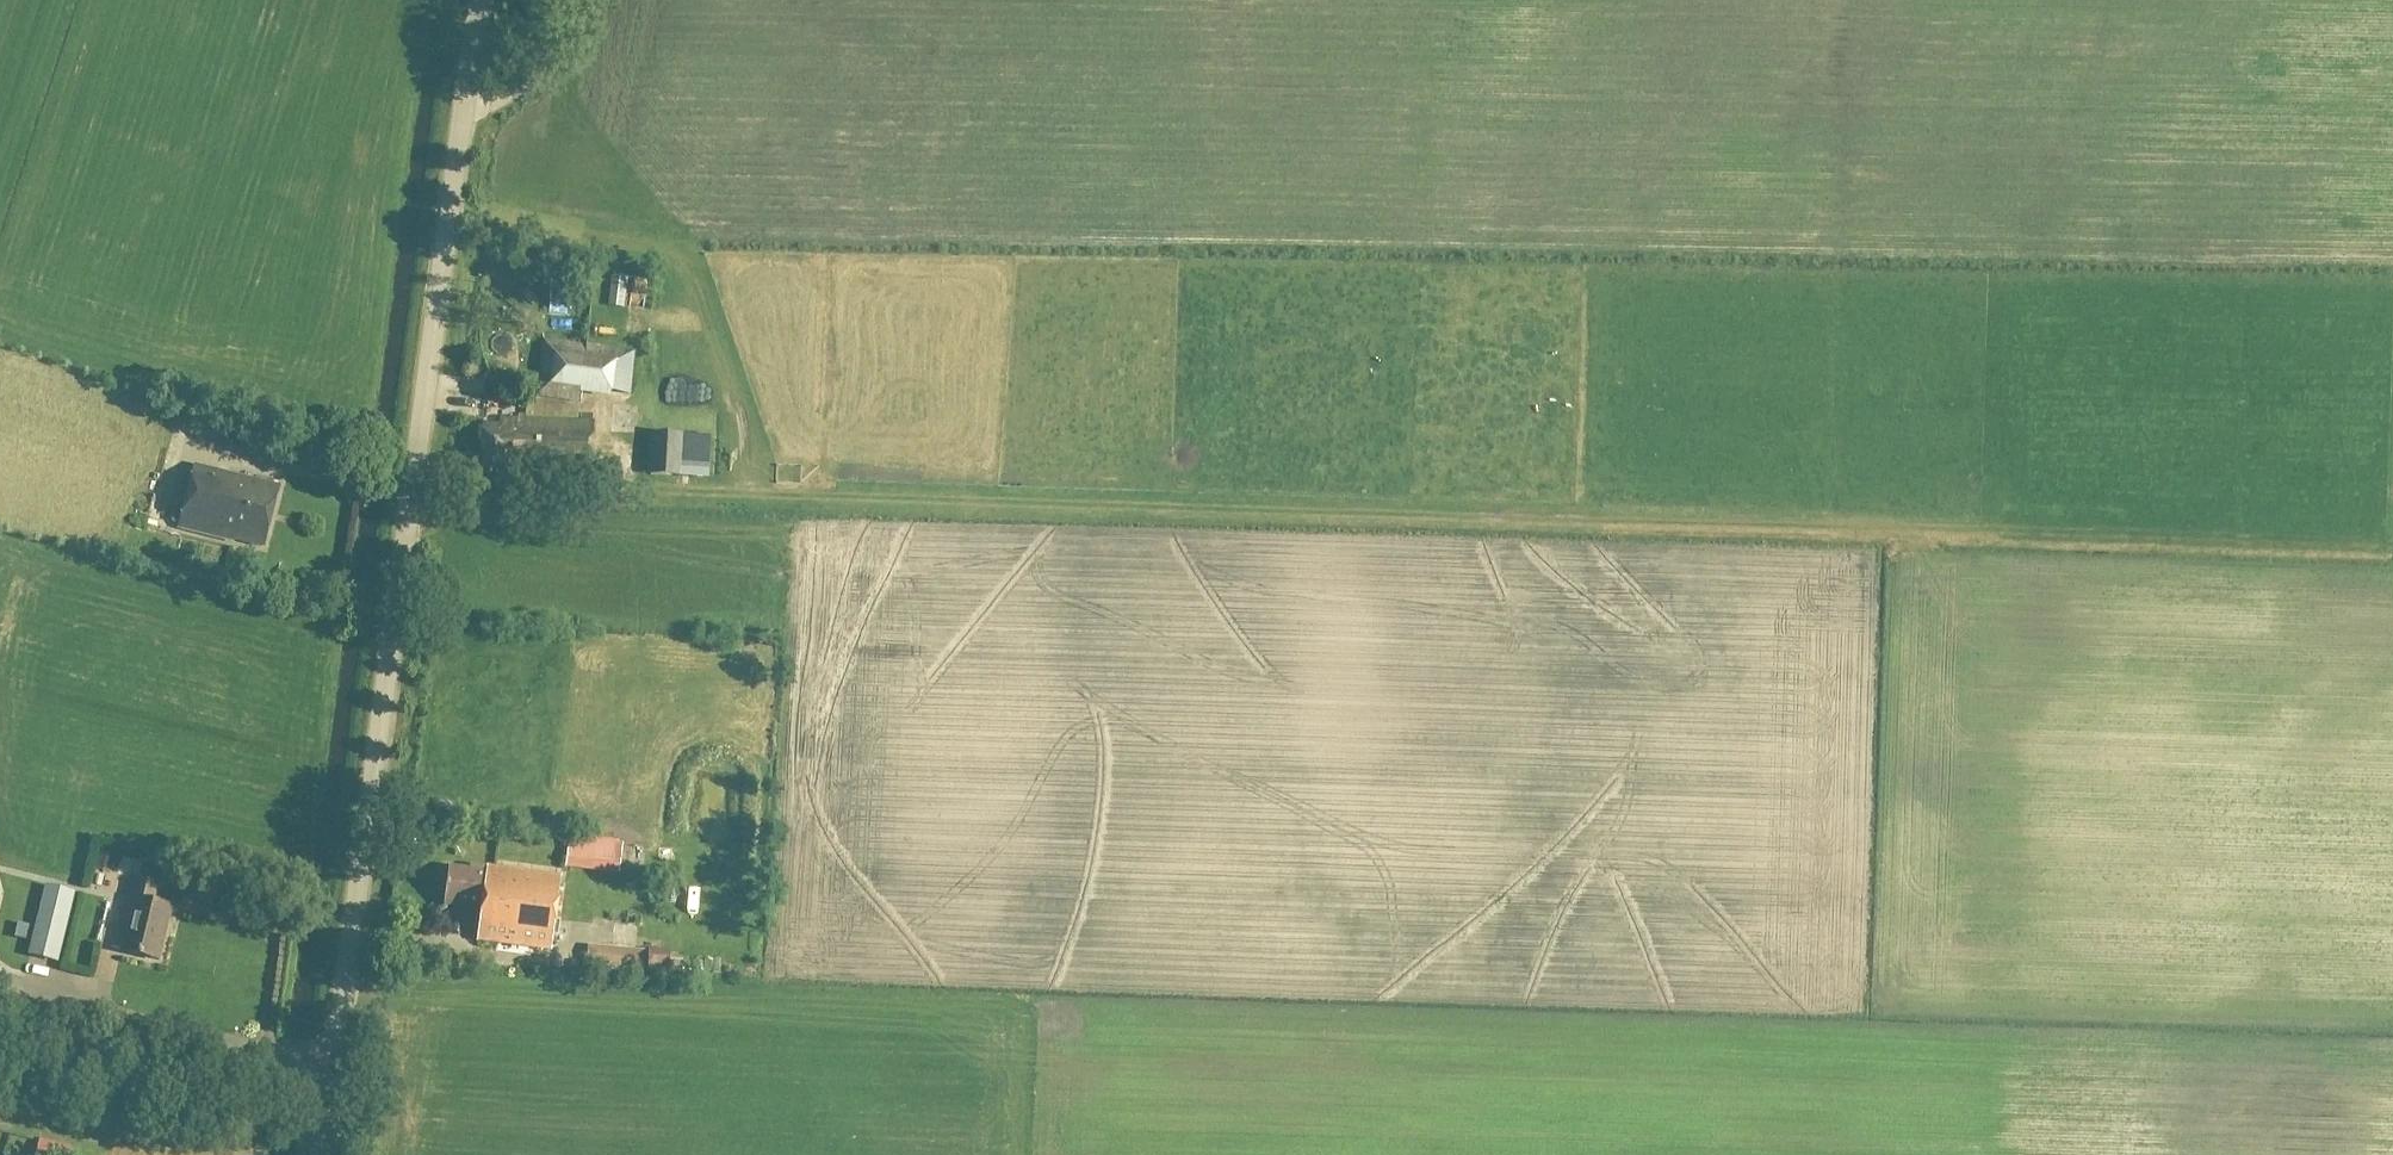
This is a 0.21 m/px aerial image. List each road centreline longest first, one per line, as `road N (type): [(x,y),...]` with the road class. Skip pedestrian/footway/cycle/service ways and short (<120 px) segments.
road 1 (tertiary): [(319,1154),(479,0)]
road 2 (track): [(462,105),(497,104),(527,78),(551,0)]

